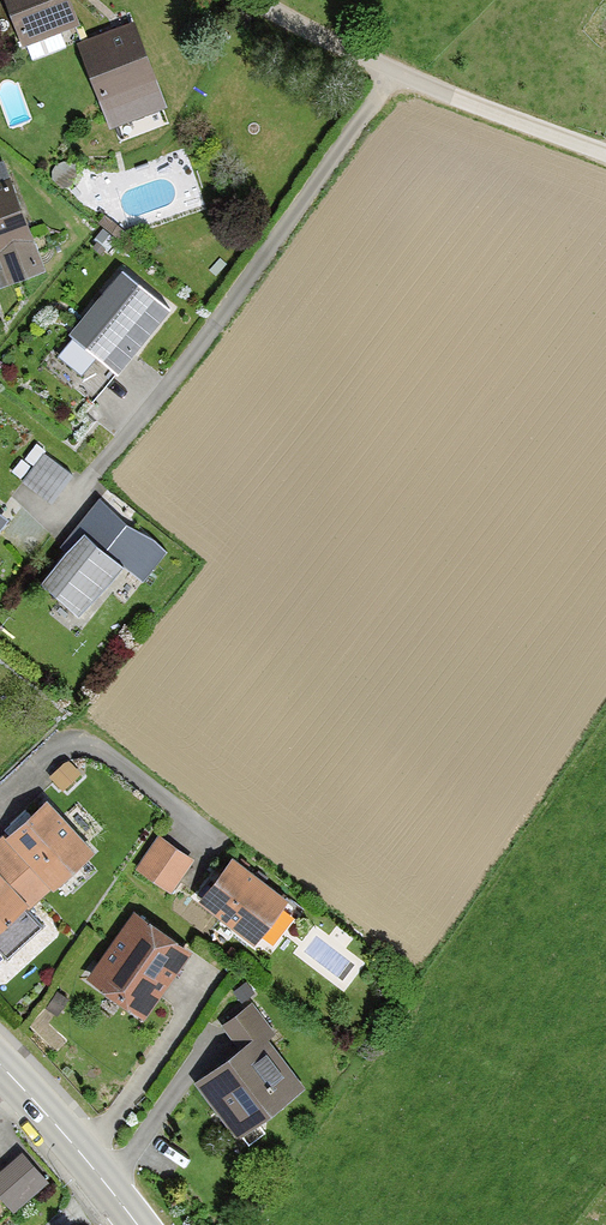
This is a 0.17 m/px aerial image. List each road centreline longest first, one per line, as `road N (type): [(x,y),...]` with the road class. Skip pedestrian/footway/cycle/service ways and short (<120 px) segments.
road 1 (residential): [(418,77),(131,469)]
road 2 (residential): [(0,798),(66,739),(80,738),(216,842)]
road 3 (tertiary): [(0,1066),(137,1224)]
road 4 (residential): [(263,0),(418,77)]

